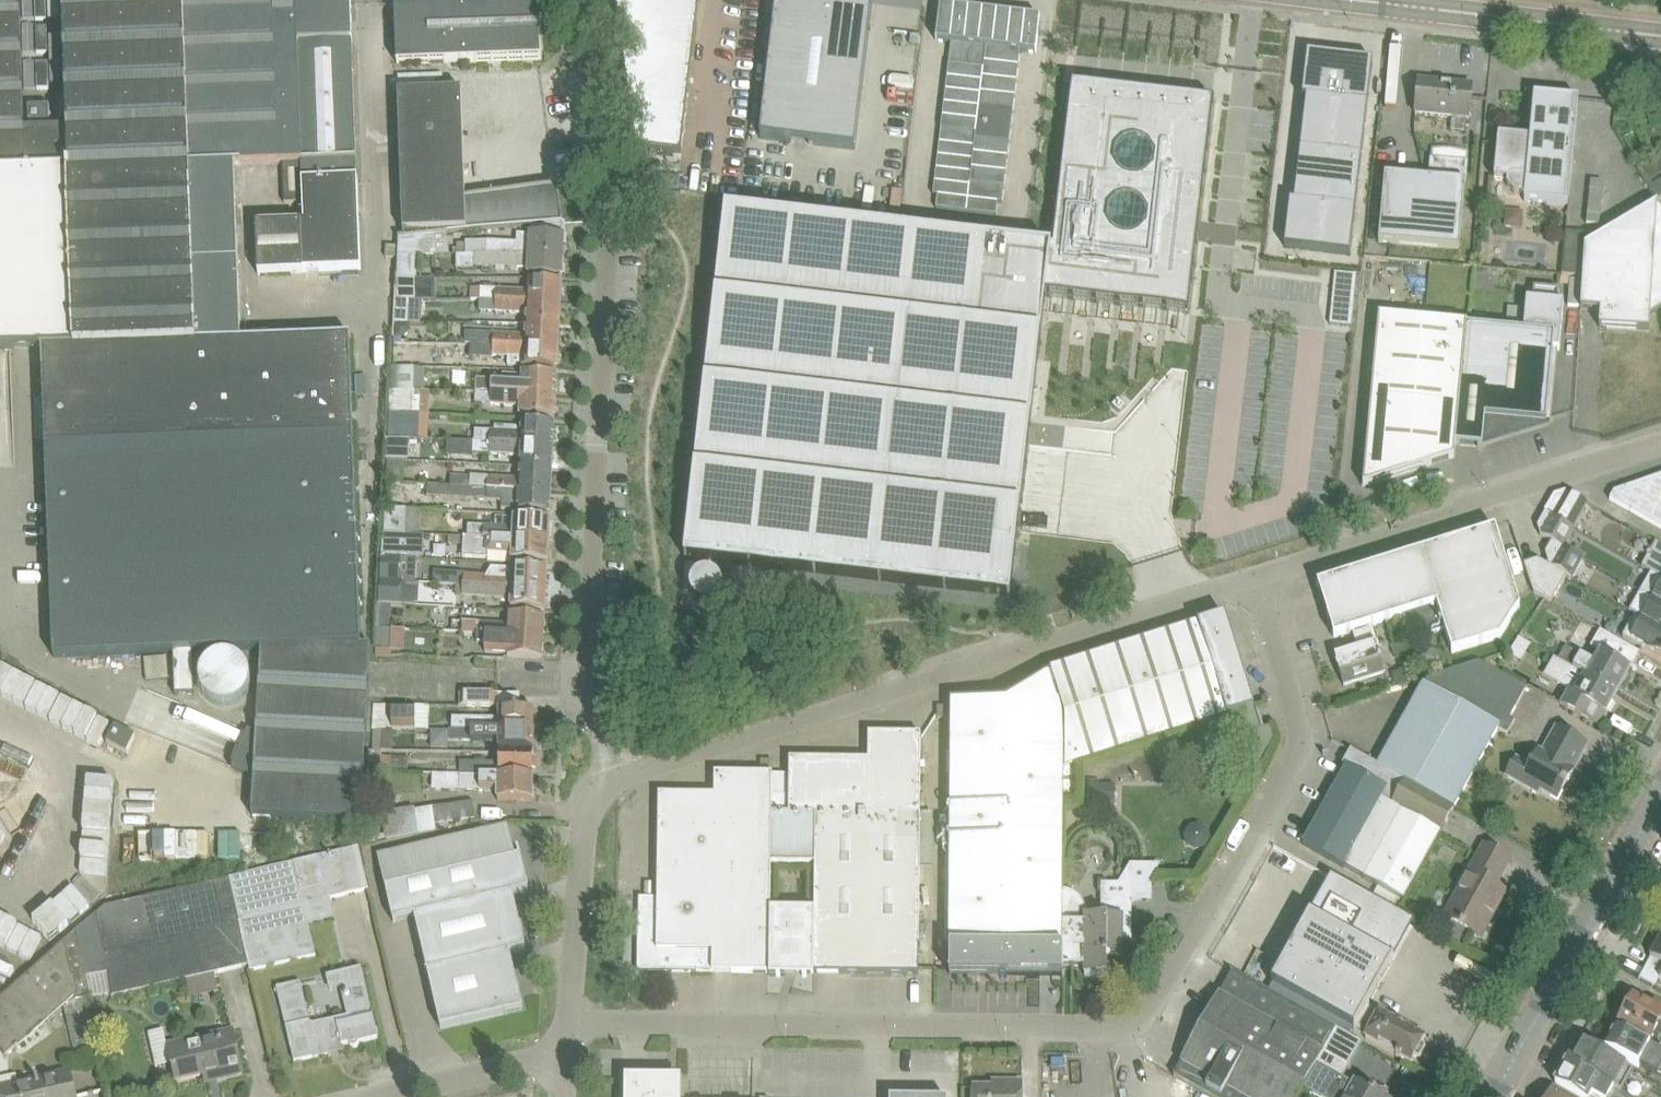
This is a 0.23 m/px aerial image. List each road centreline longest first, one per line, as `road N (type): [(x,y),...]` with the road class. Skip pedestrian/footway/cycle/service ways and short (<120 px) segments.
road 1 (unclassified): [(568,1023),(1112,1028),(1138,1021),(1301,739),(1255,577)]
road 2 (unclassified): [(612,781),(586,651),(608,226),(578,0)]
road 3 (unclassified): [(612,781),(1255,577)]
road 4 (unclassified): [(1255,577),(1660,442)]
road 5 (tertiary): [(1493,1096),(1660,796)]
road 6 (tertiary): [(1660,35),(1367,0)]
road 7 (unclassified): [(568,1023),(591,801),(612,781)]
road 8 (unclassified): [(375,1096),(566,1048)]

